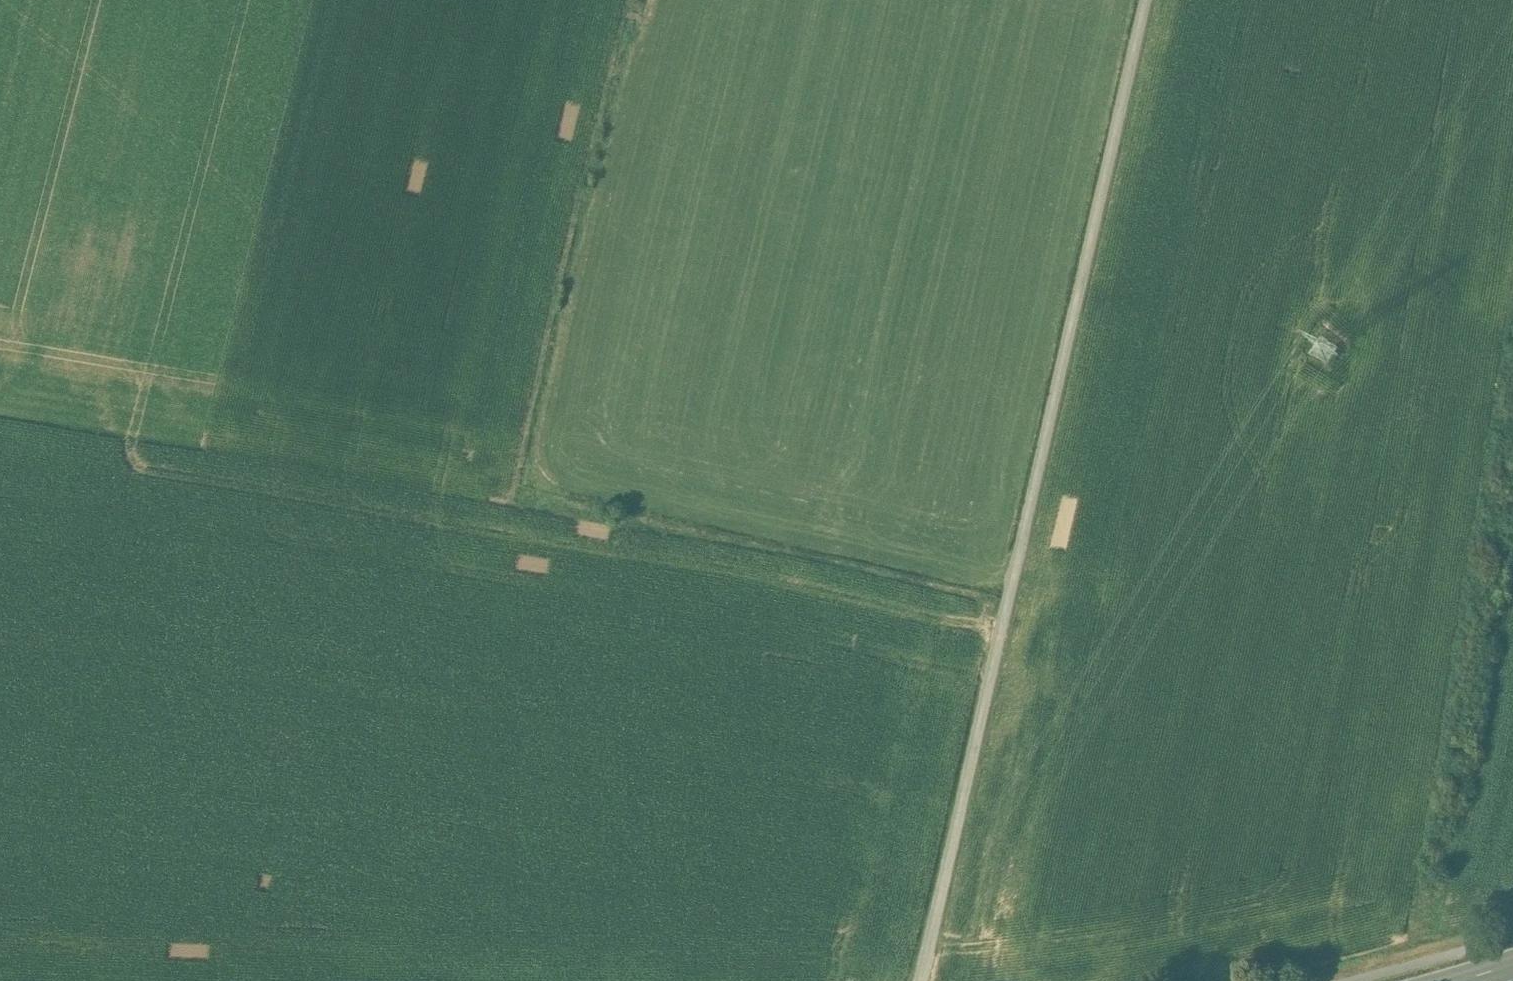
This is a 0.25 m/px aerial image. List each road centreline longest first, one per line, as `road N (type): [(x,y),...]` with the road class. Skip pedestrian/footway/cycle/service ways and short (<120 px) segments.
road 1 (track): [(1149,0),(927,980)]

